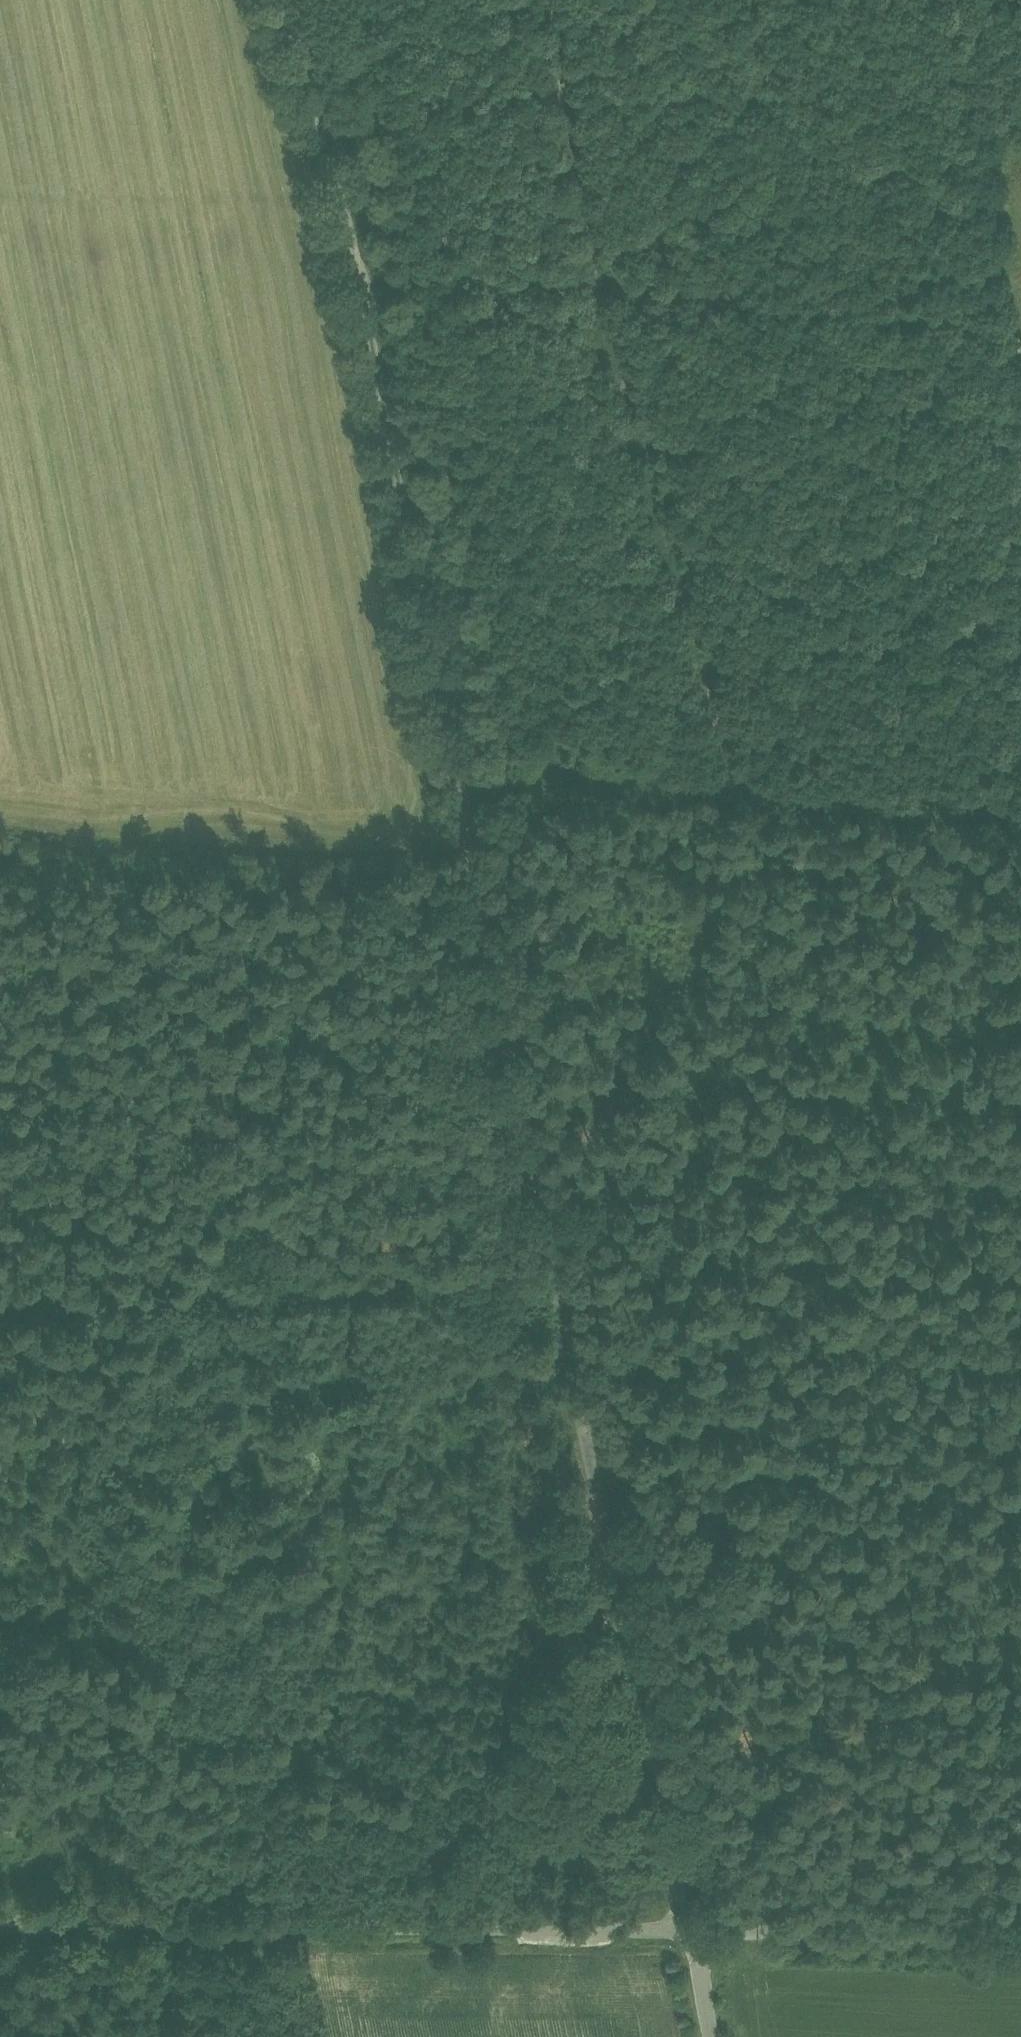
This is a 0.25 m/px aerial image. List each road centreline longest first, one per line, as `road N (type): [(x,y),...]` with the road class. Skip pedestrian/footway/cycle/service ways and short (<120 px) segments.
road 1 (unclassified): [(691,1937),(678,1909),(455,757),(298,0)]
road 2 (unclassified): [(0,1922),(691,1937)]
road 3 (unclassified): [(691,1937),(1020,1943)]

